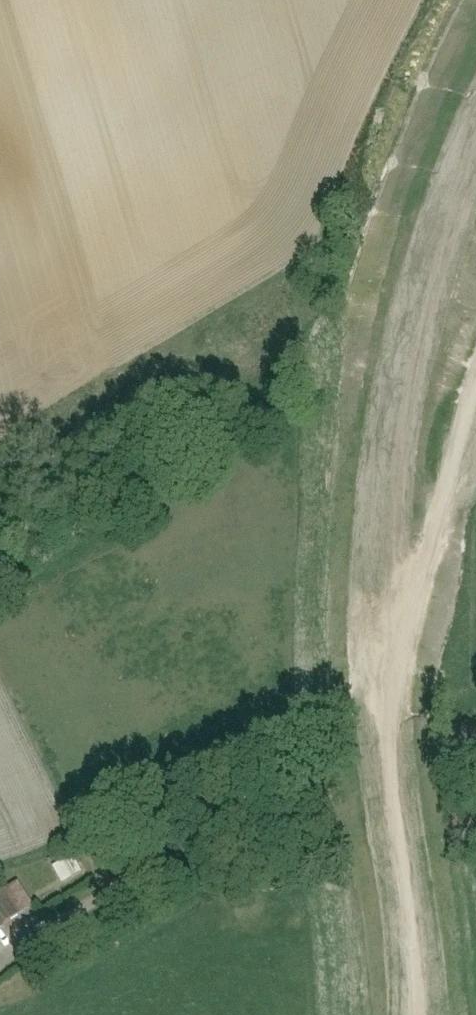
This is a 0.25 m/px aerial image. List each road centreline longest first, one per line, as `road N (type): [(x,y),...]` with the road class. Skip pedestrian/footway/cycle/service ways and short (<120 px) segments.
road 1 (unclassified): [(475,146),(444,218),(406,378),(388,779),(411,950),(411,1014)]
road 2 (track): [(0,966),(102,901),(153,843),(328,811),(355,797)]

